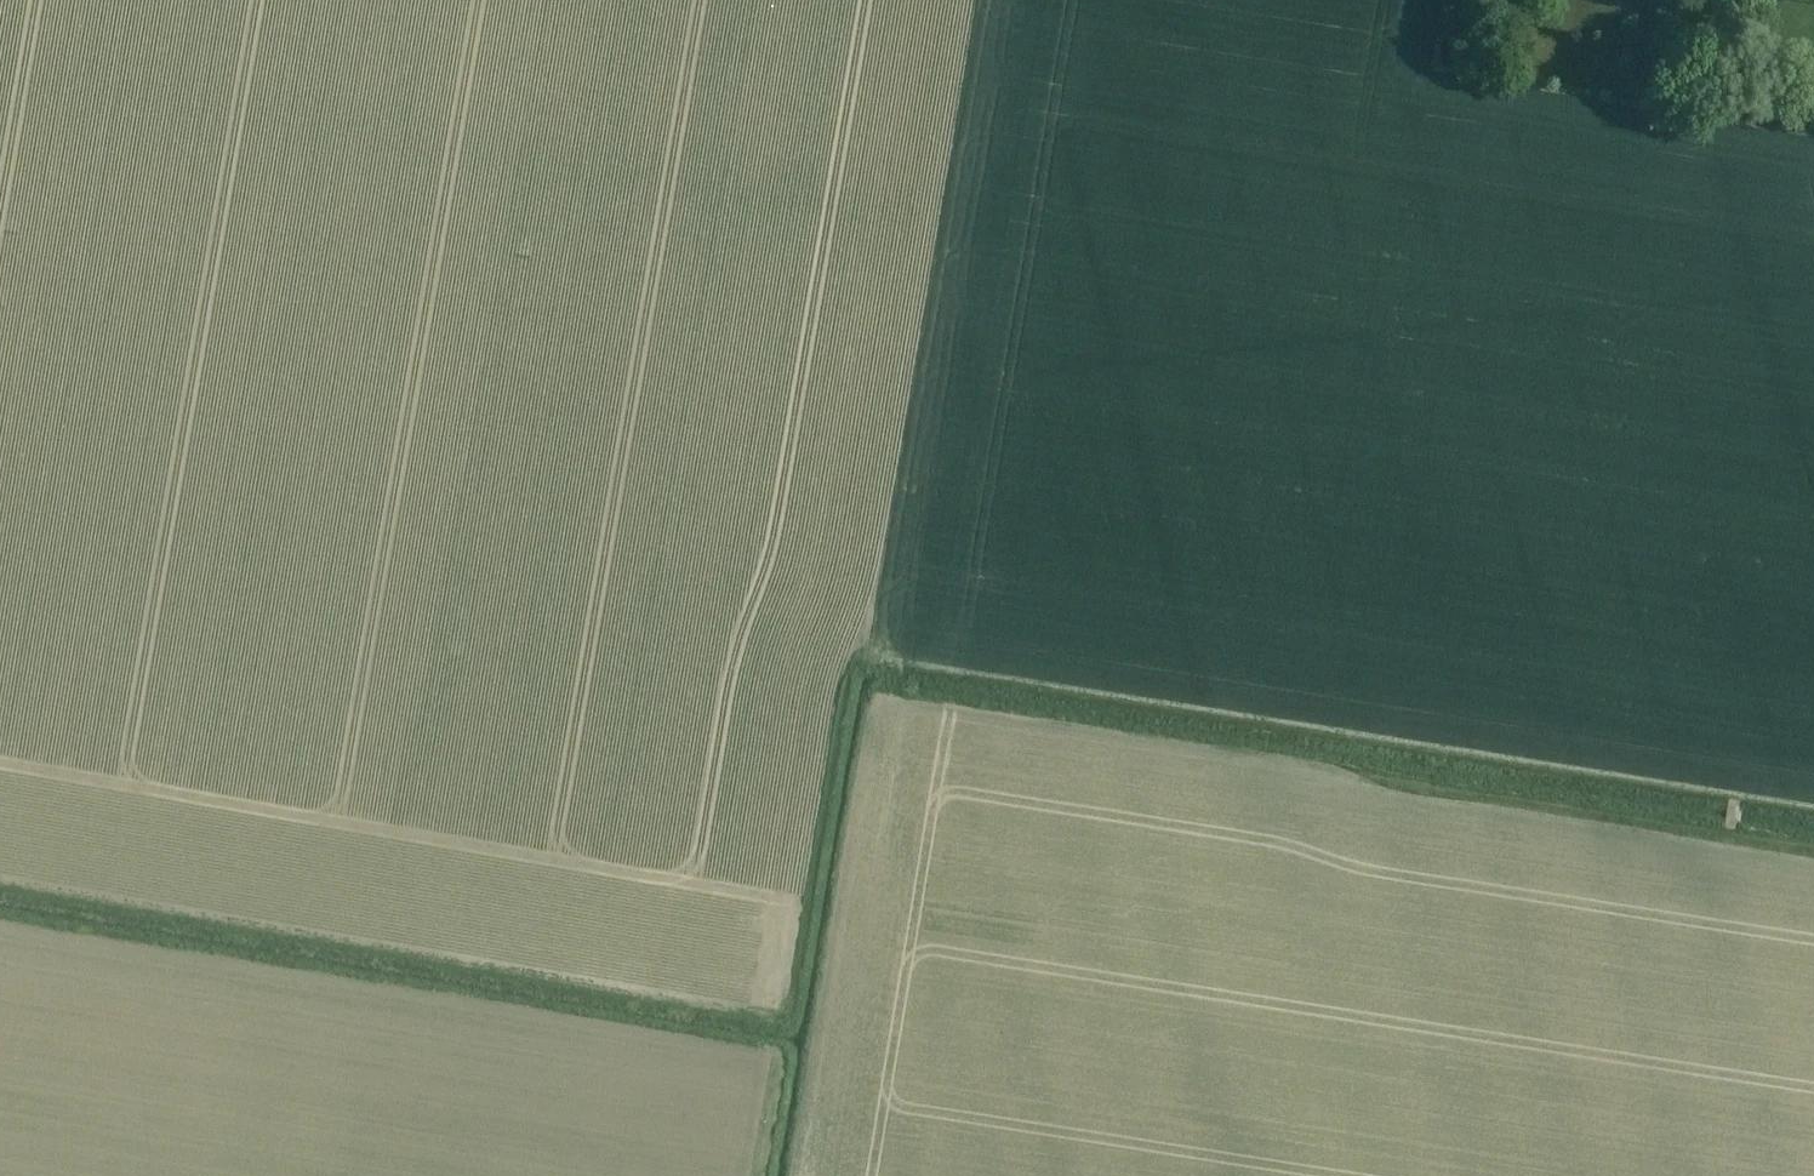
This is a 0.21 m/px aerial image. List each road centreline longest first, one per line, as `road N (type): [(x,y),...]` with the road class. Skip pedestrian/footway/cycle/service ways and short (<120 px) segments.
road 1 (track): [(1338,778),(1813,853)]

